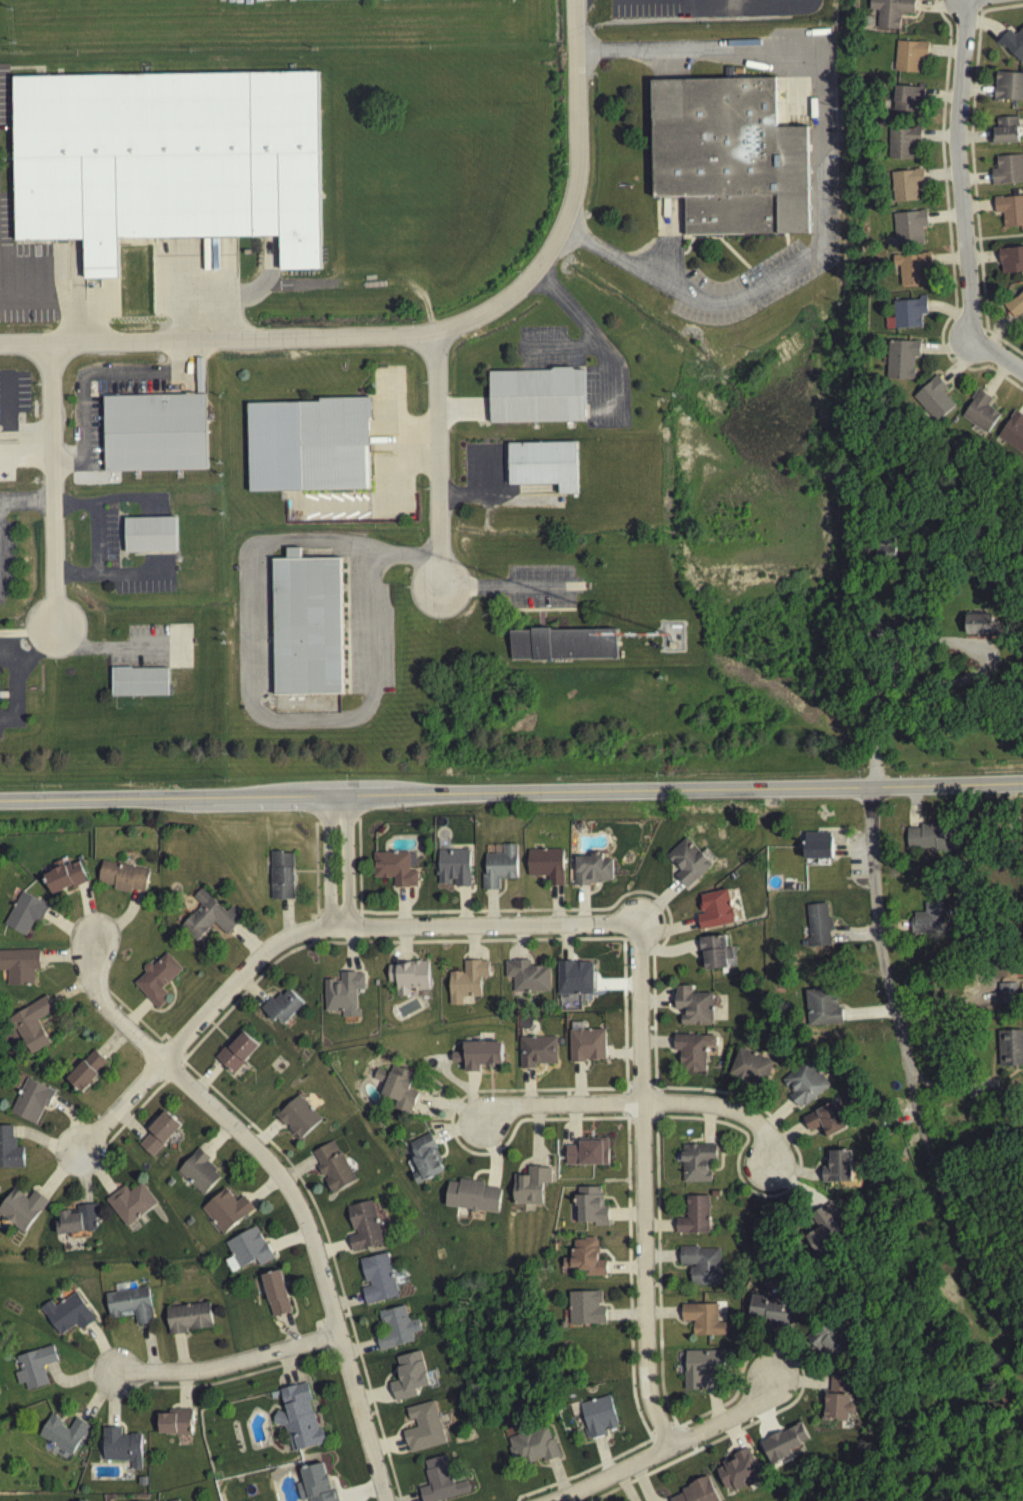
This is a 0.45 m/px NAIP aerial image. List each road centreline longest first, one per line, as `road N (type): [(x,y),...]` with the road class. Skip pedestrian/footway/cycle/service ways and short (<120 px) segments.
road 1 (residential): [(92,940),(90,988),(109,1019),(288,1193),(306,1230),(381,1500)]
road 2 (residential): [(638,926),(347,932),(285,942),(258,960),(77,1157)]
road 3 (residential): [(1022,788),(443,799)]
road 4 (residential): [(0,343),(435,335),(495,308),(549,264)]
road 5 (residential): [(668,1452),(645,1389),(638,926)]
road 6 (residential): [(870,792),(880,966),(938,1193),(972,1279)]
road 7 (residential): [(1022,375),(973,343),(959,123),(967,0)]
road 8 (residential): [(770,1173),(759,1131),(718,1111),(512,1111),(481,1126)]
road 9 (residential): [(49,343),(58,625)]
road 10 (residential): [(549,264),(573,219),(581,141),(578,0)]
road 11 (residential): [(435,335),(442,590)]
road 12 (residential): [(562,1500),(751,1411),(771,1384)]
road 13 (residential): [(337,1340),(187,1376),(113,1378)]
road 14 (residential): [(179,803),(0,804)]
road 15 (residential): [(325,801),(327,933)]
road 16 (residential): [(347,932),(345,800)]

